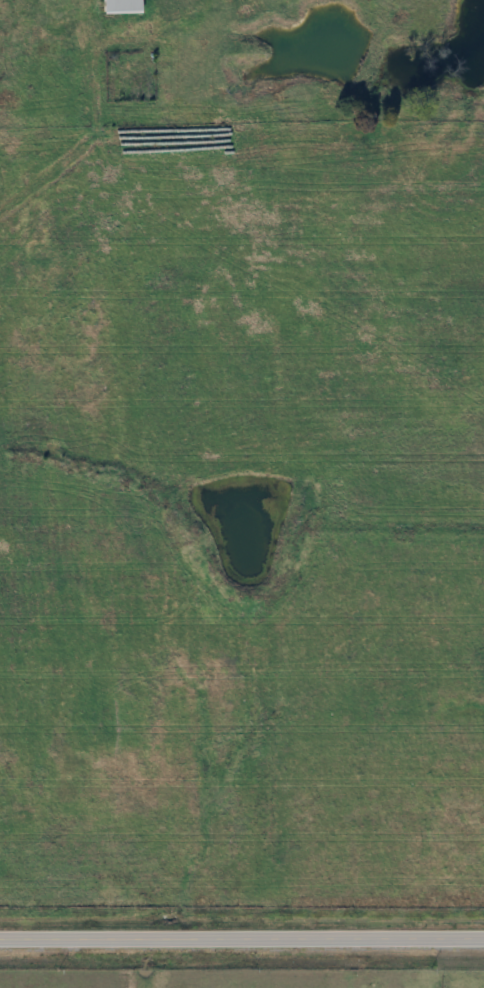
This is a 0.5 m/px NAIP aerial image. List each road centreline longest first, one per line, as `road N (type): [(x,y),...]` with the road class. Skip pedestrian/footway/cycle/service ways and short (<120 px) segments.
road 1 (secondary): [(483,941),(0,938)]

